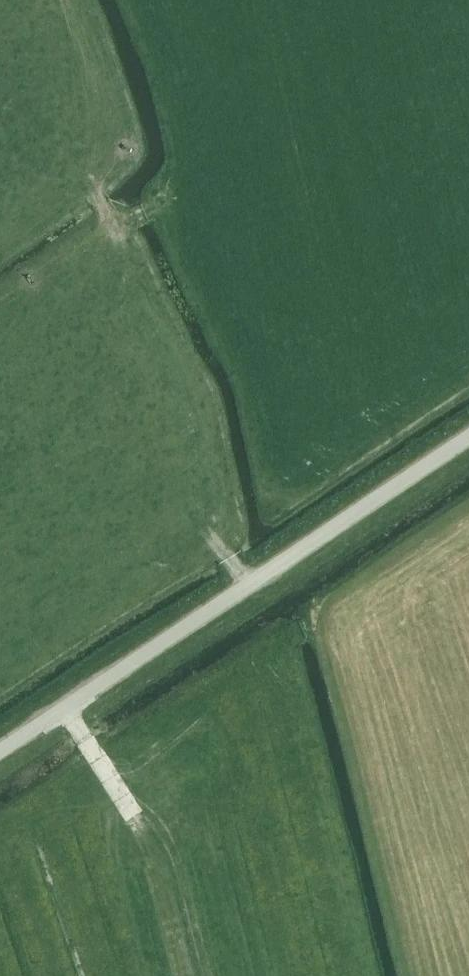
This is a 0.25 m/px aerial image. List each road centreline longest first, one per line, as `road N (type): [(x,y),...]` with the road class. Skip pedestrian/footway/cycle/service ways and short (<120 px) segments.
road 1 (tertiary): [(0,751),(468,436)]
road 2 (track): [(118,226),(177,357),(213,532),(251,583)]
road 3 (track): [(167,200),(118,226),(92,184),(57,0)]
road 4 (track): [(136,818),(65,708)]

